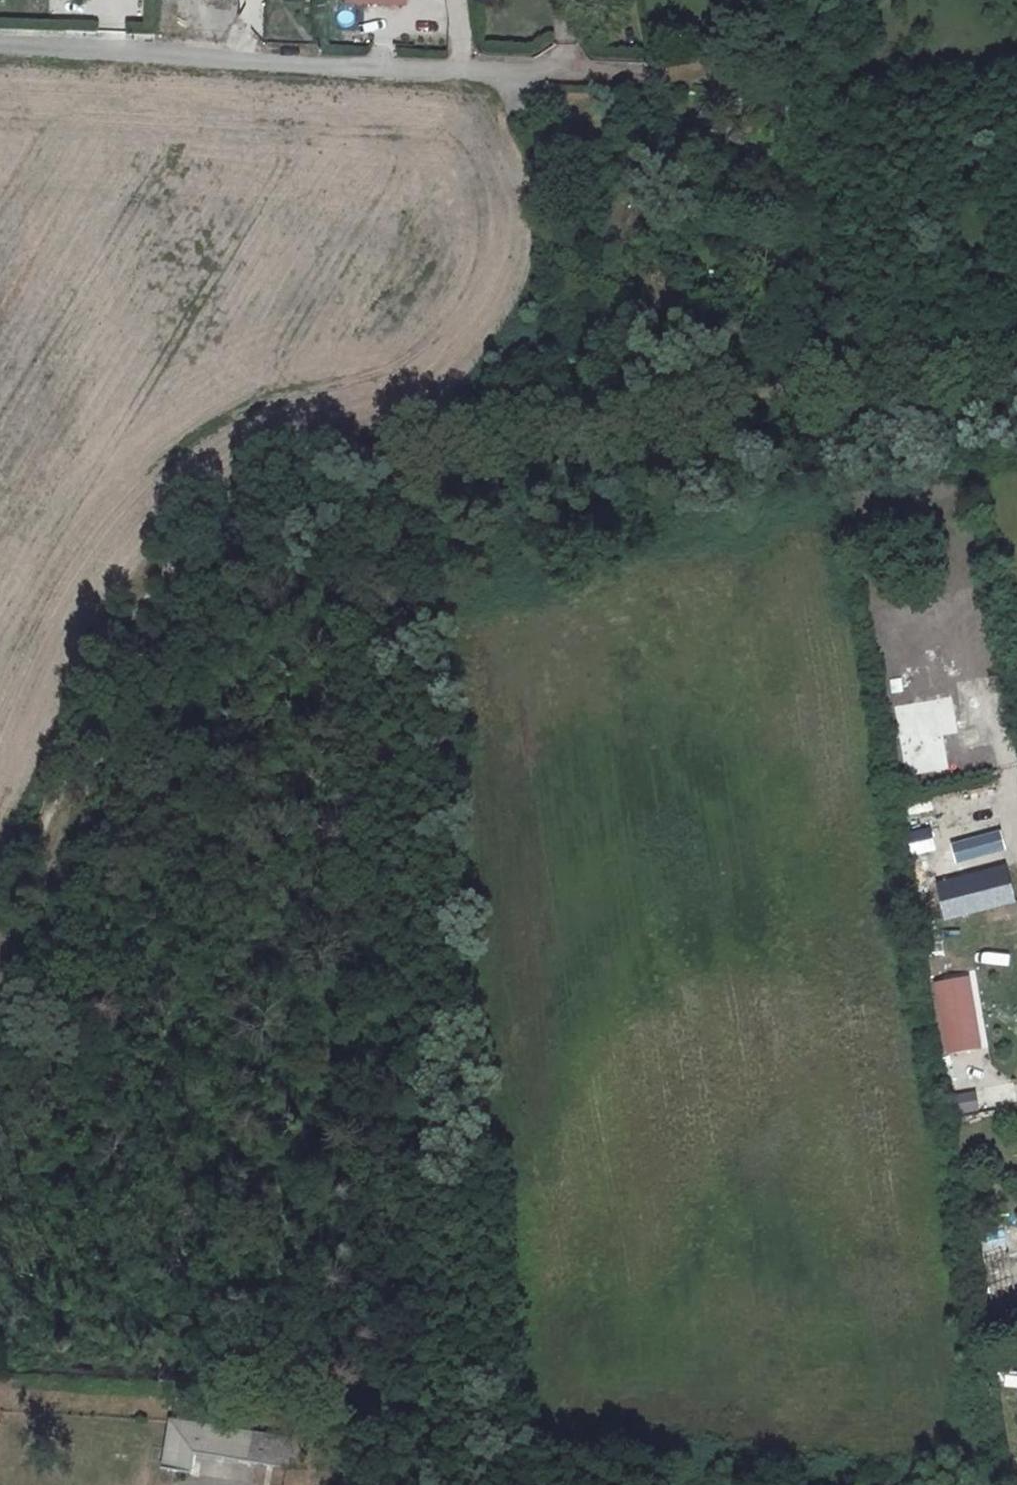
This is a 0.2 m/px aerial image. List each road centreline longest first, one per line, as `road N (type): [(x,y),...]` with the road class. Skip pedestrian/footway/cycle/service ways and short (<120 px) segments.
road 1 (residential): [(0,52),(698,76)]

